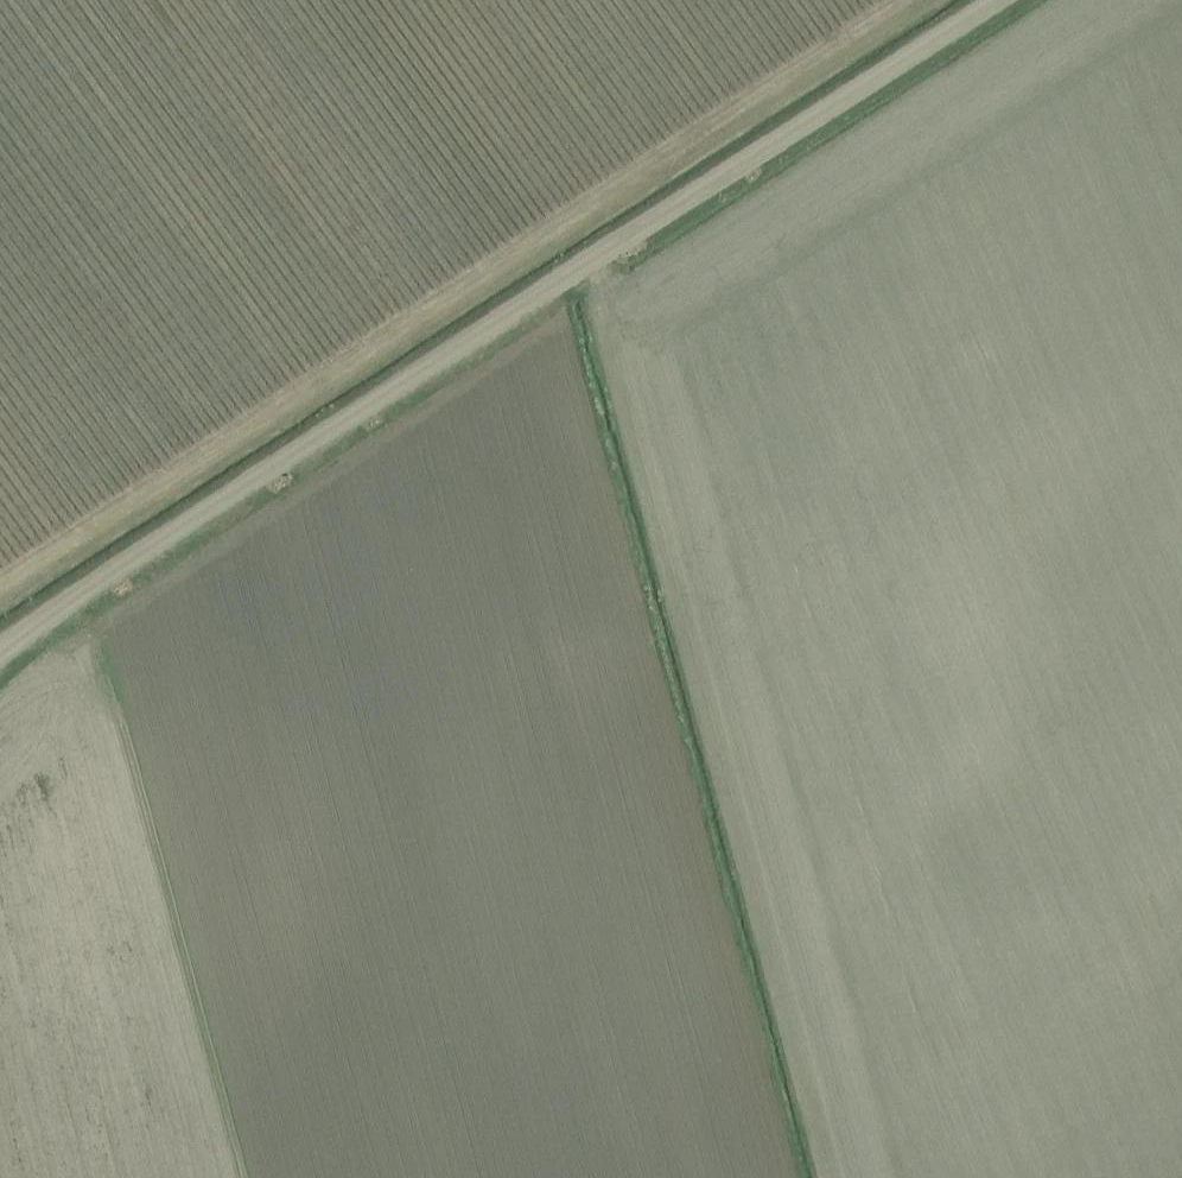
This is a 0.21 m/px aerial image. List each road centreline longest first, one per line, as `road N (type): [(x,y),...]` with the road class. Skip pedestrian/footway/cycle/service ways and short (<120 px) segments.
road 1 (track): [(998,0),(0,650)]

